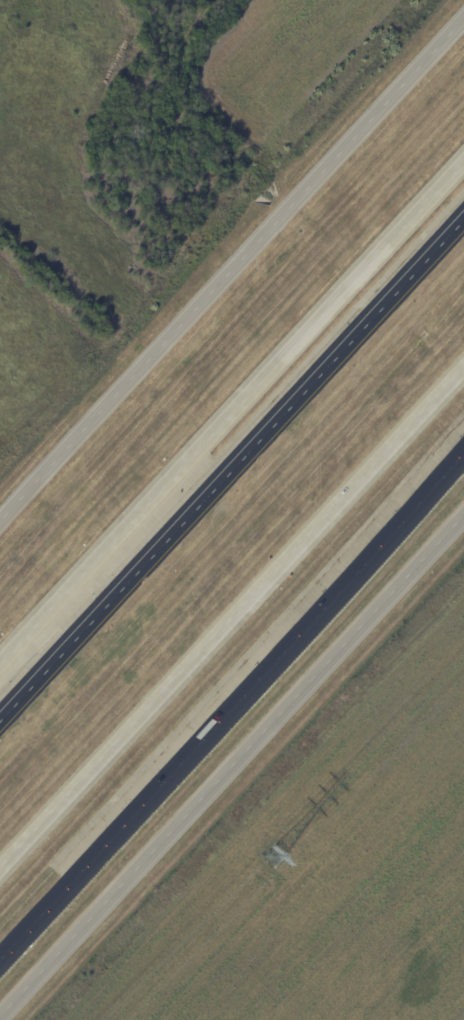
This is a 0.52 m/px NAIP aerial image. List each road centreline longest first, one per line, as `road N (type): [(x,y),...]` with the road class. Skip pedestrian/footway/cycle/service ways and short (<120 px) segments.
road 1 (secondary): [(463,34),(0,551)]
road 2 (motorway): [(0,959),(463,450)]
road 3 (motorway): [(463,153),(0,660)]
road 4 (motorway): [(0,871),(463,367)]
road 5 (secondary): [(0,1016),(463,513)]
road 6 (motorway): [(463,219),(0,720)]

